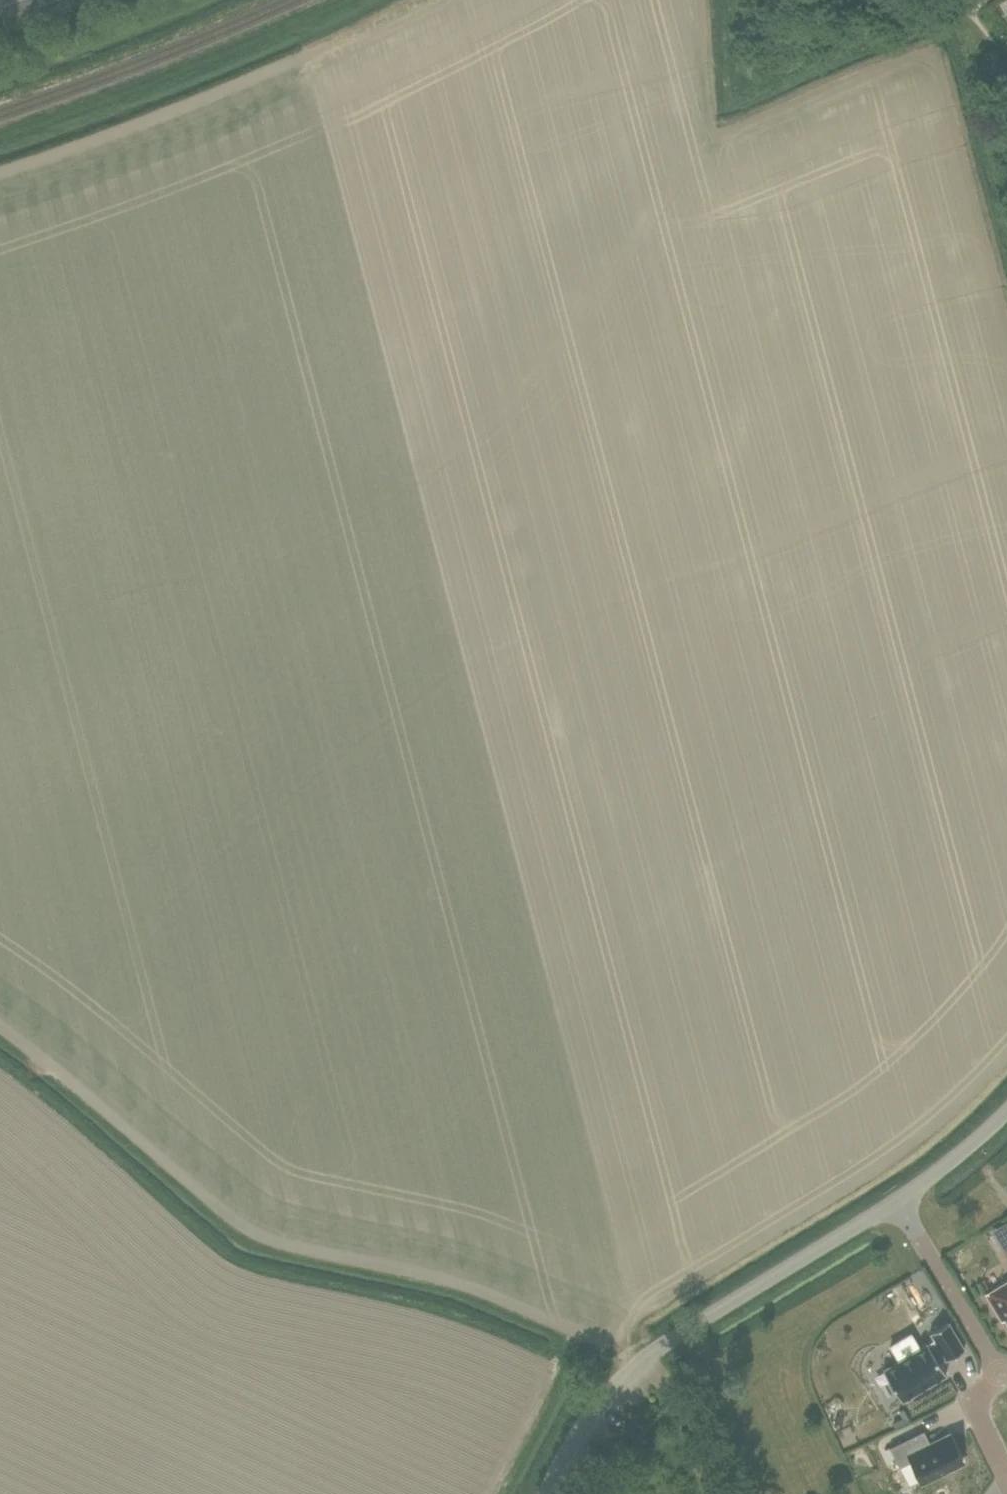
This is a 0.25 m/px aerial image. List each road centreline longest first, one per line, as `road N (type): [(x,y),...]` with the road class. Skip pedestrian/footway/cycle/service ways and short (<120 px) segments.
road 1 (unclassified): [(545,1493),(590,1415),(639,1364),(897,1200)]
road 2 (residential): [(897,1200),(1002,1373)]
road 3 (unclassified): [(897,1200),(1006,1107)]
road 4 (residential): [(1006,1473),(973,1399),(1002,1373)]

